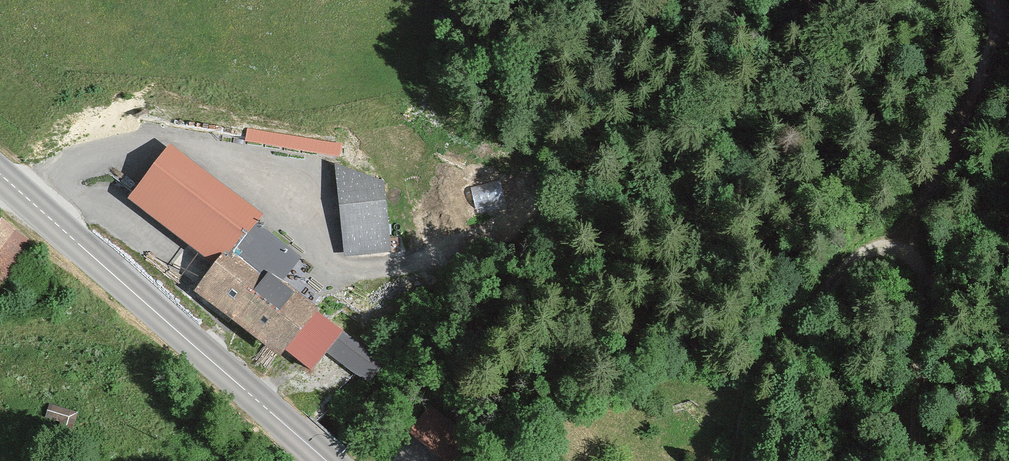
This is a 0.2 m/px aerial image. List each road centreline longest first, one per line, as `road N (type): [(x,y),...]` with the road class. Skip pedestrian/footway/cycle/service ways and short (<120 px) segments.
road 1 (track): [(737,460),(751,392),(833,276),(905,230),(987,93),(979,0)]
road 2 (primary): [(333,460),(0,173)]
road 3 (track): [(905,230),(918,280),(911,407),(923,460)]

